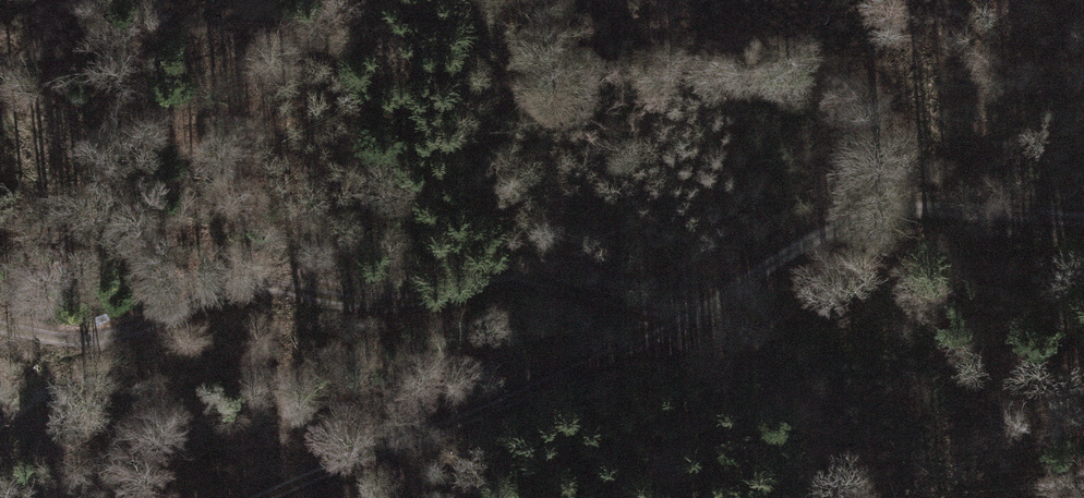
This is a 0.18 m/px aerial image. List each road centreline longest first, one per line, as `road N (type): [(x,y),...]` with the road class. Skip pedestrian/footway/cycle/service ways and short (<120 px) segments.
road 1 (track): [(273,497),(672,332),(827,226),(910,206),(1083,223)]
road 2 (track): [(697,313),(546,279),(487,275),(425,297),(377,300),(214,290),(161,315),(67,341),(0,325)]

